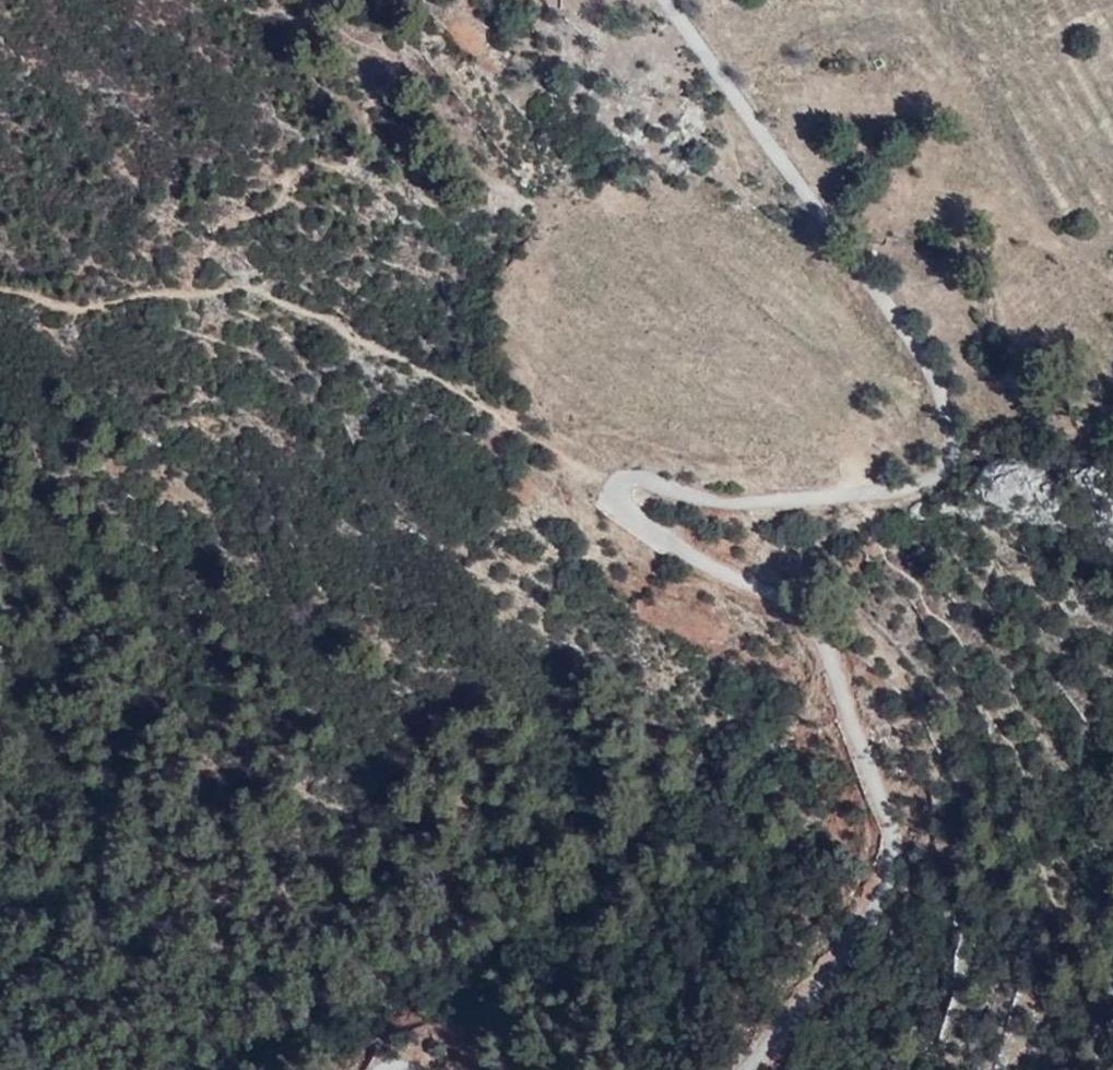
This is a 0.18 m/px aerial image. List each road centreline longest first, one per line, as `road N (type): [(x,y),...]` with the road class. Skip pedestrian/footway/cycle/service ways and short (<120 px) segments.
road 1 (track): [(747,1069),(818,986),(889,878),(890,829),(824,637),(790,598),(630,522),(621,488),(640,477),(701,501),(866,495),(915,486),(944,465),(955,435),(937,372),(691,0)]

